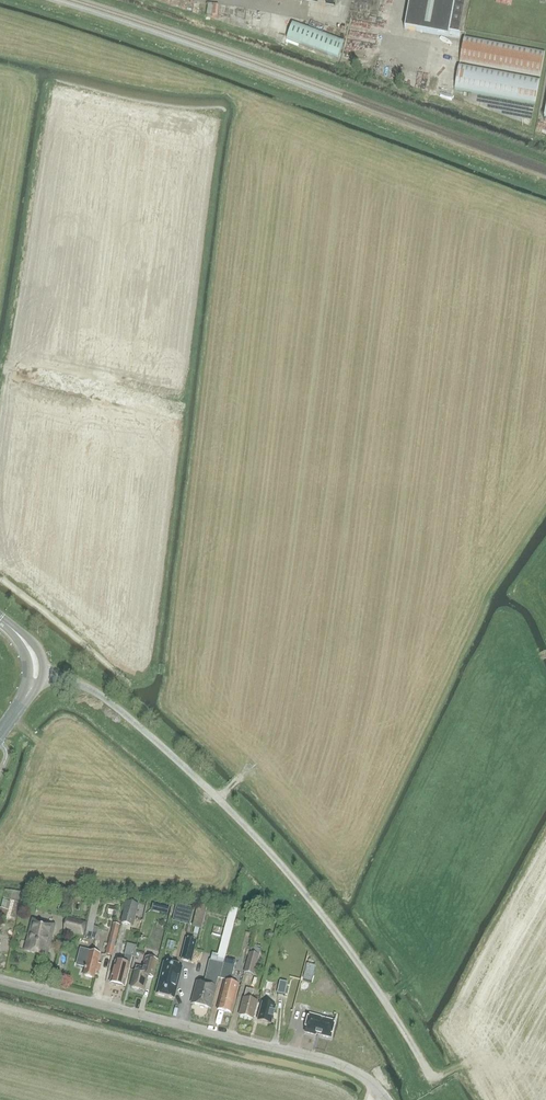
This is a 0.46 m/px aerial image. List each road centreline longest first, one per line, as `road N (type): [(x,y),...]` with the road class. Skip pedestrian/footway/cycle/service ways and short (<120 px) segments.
road 1 (unclassified): [(387,1099),(358,1074),(324,1060),(0,980)]
road 2 (tertiary): [(0,732),(36,671),(23,637),(0,618)]

